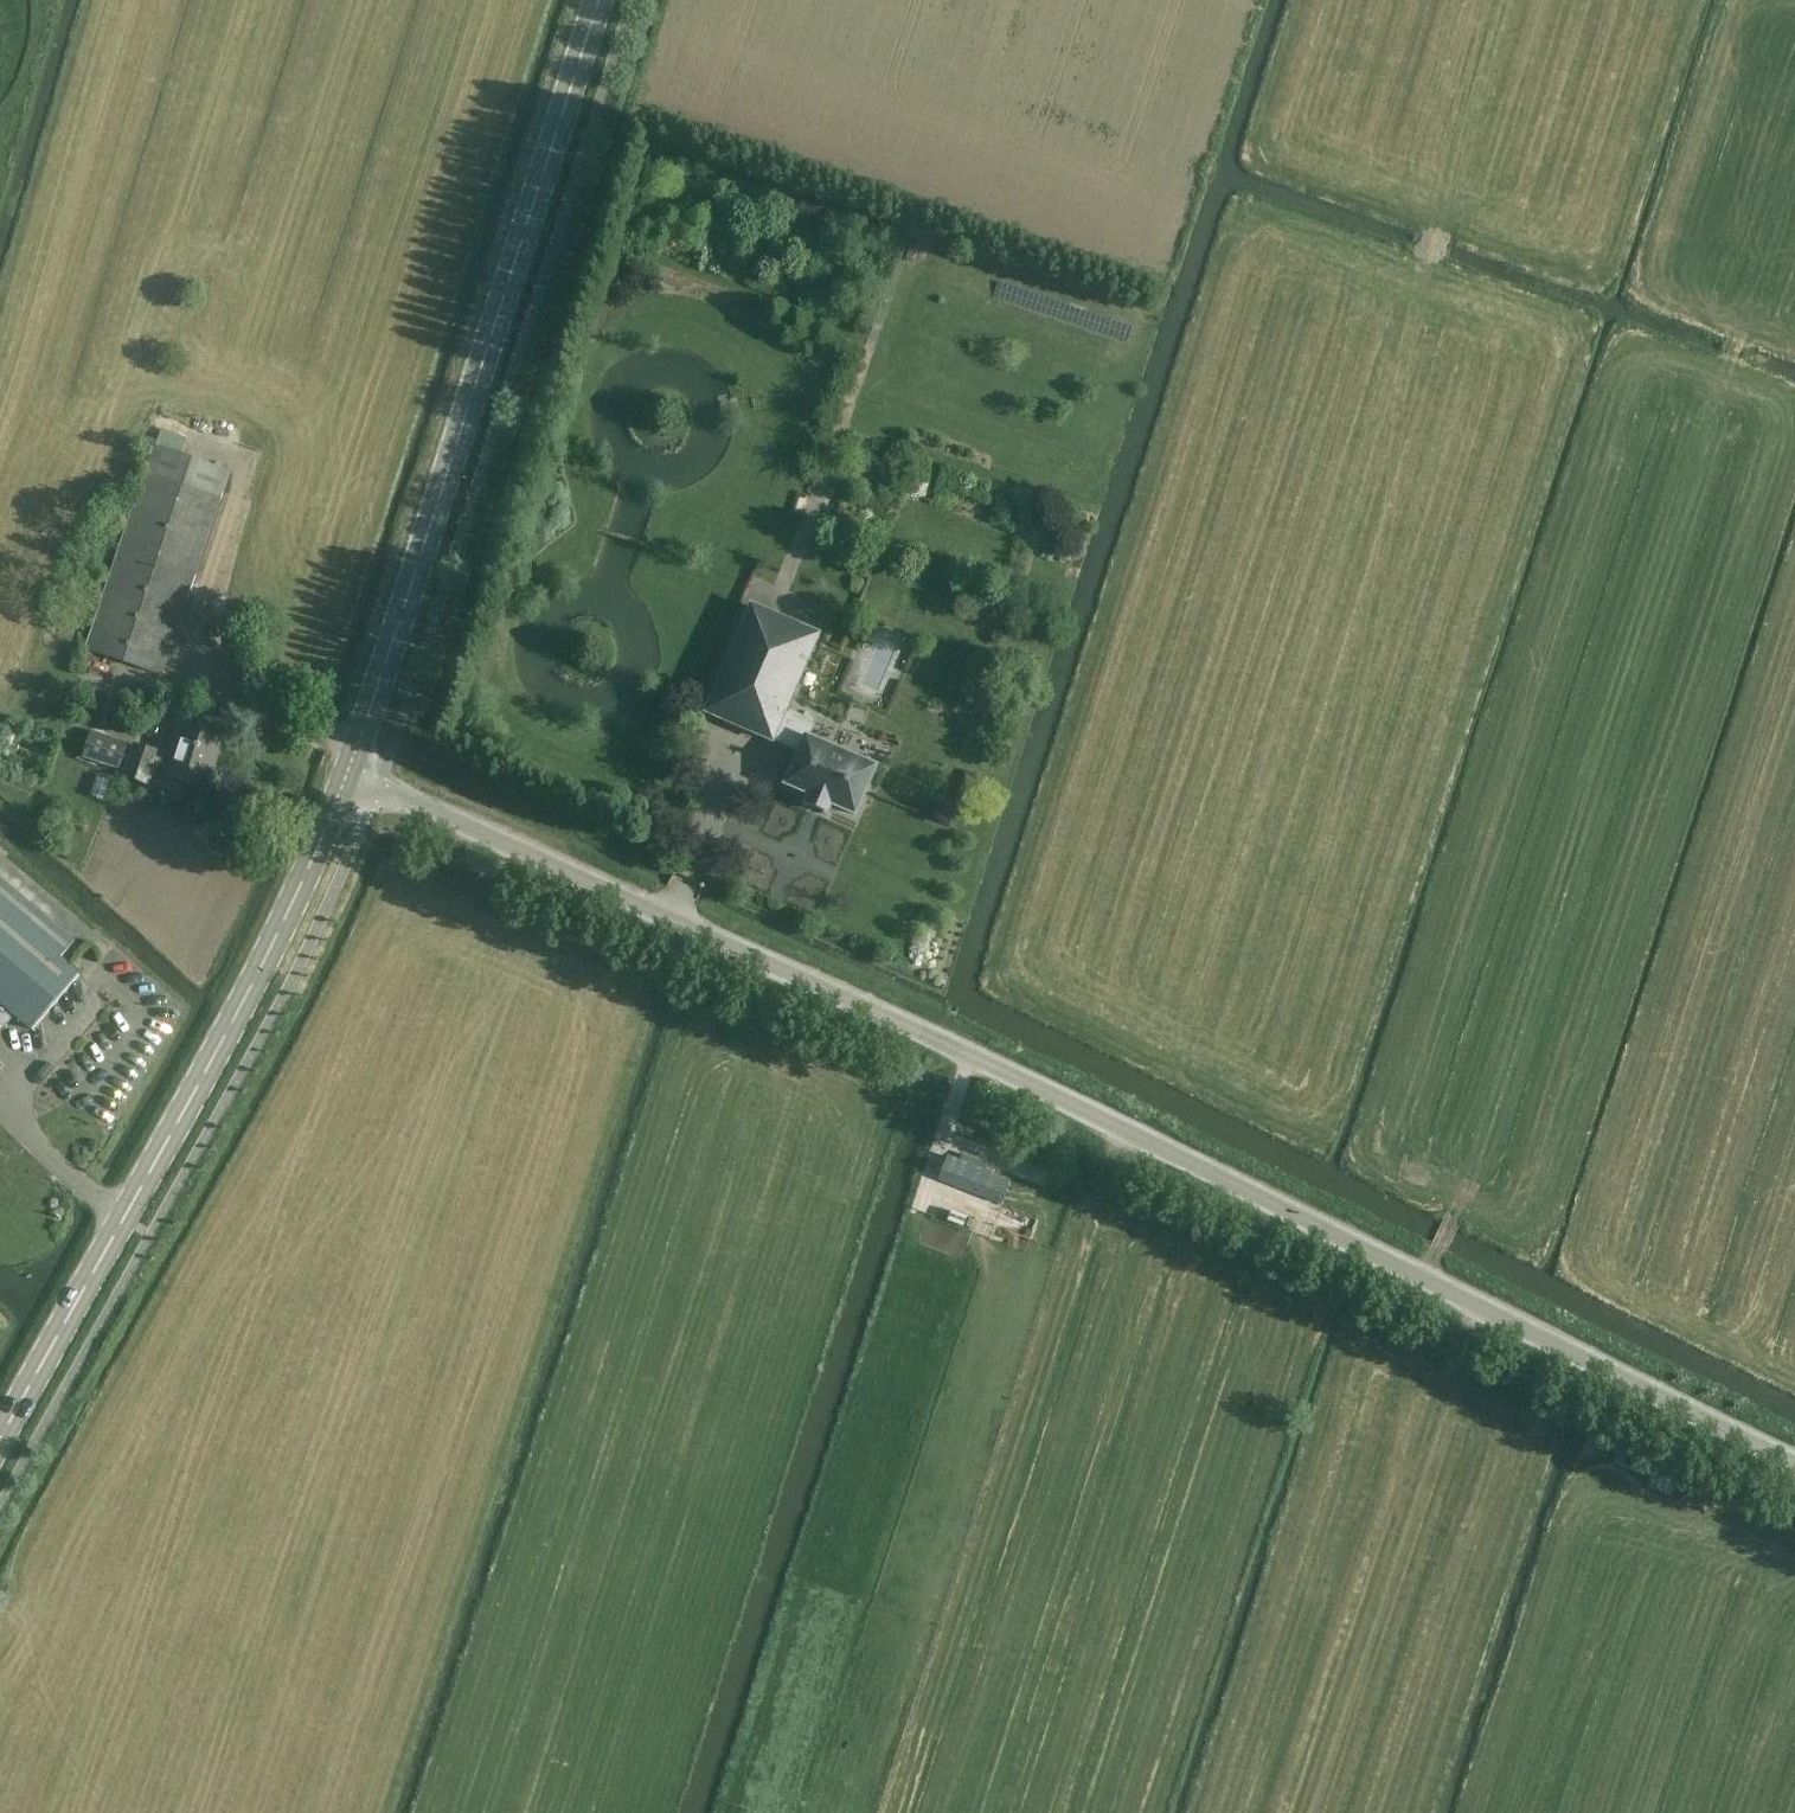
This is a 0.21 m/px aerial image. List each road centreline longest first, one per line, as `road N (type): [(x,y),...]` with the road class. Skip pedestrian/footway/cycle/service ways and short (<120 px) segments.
road 1 (unclassified): [(1794,1460),(776,967),(348,774)]
road 2 (tertiary): [(348,774),(596,0)]
road 3 (tertiary): [(0,1442),(262,978),(348,774)]

